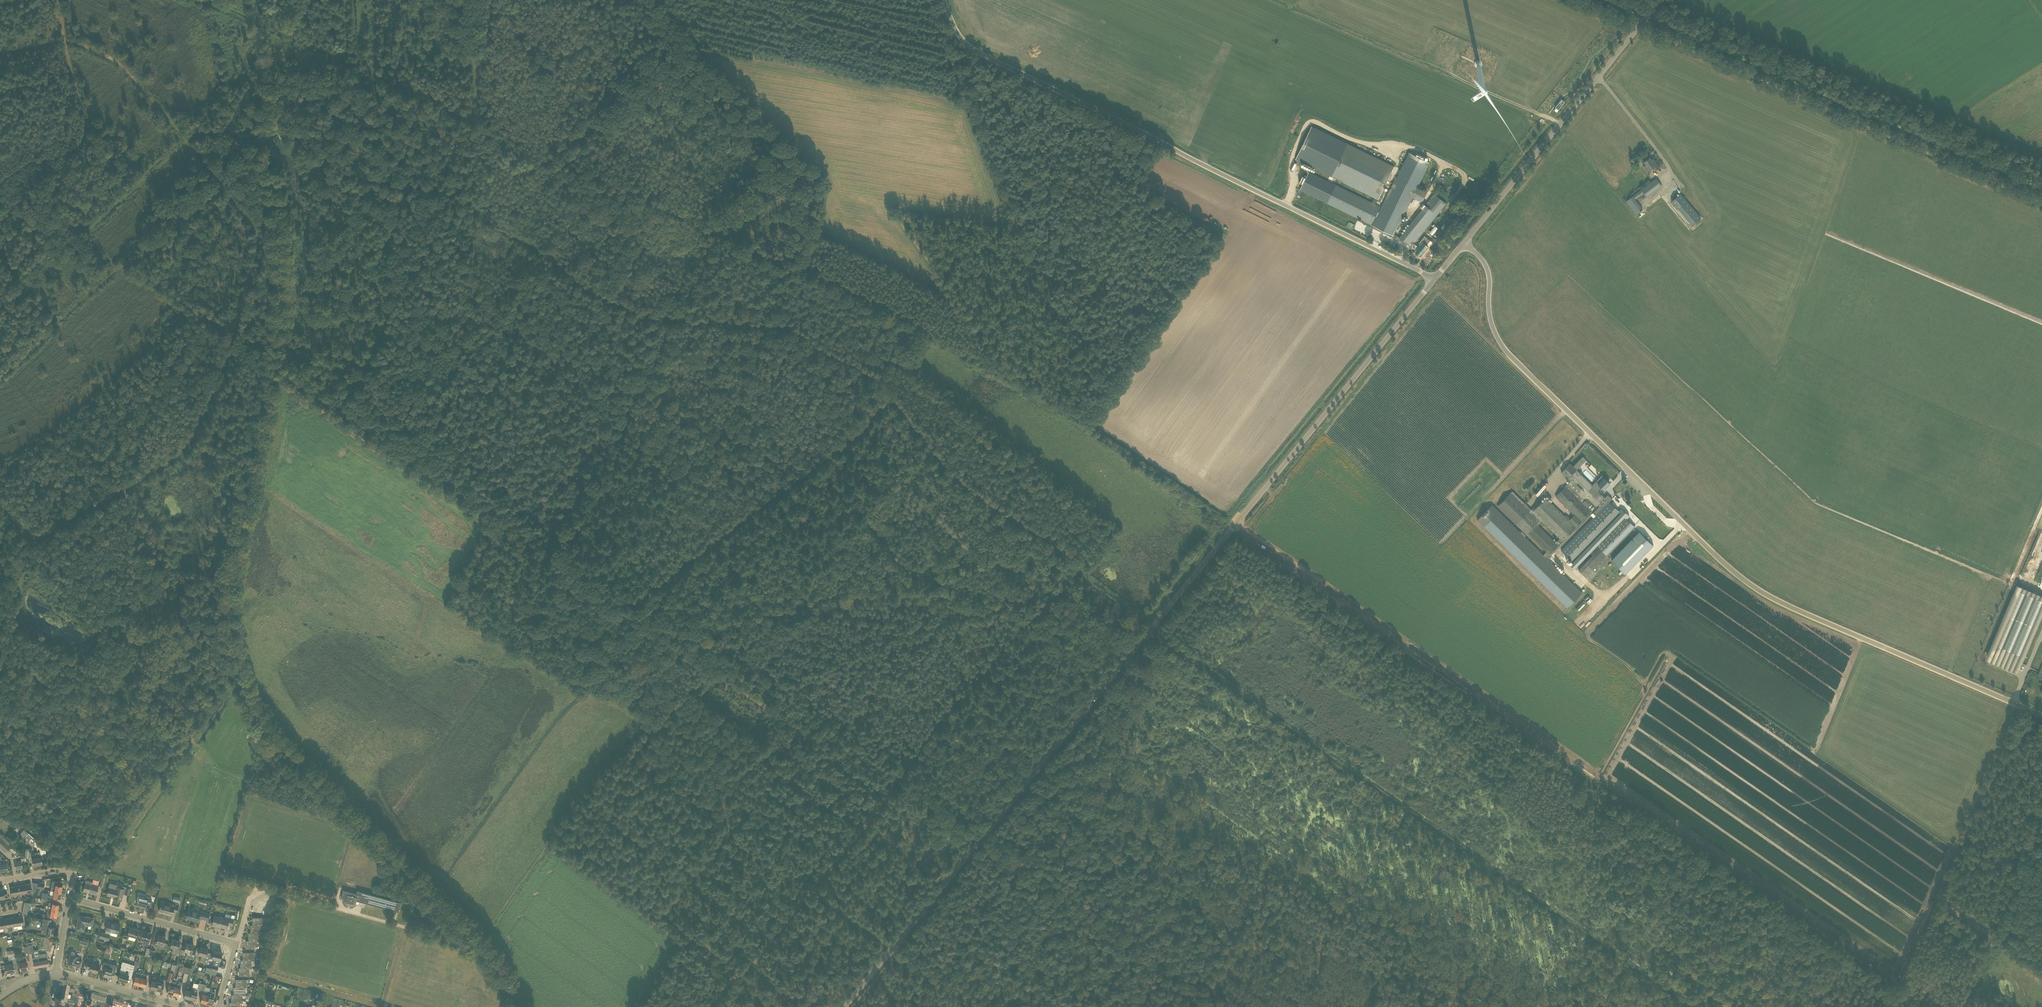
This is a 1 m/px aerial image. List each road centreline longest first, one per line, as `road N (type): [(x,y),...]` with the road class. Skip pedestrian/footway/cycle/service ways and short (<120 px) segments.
road 1 (tertiary): [(846,1006),(1433,281)]
road 2 (tertiary): [(2041,714),(1749,584),(1506,351),(1491,322),(1489,273),(1464,243)]
road 3 (unclassified): [(1433,281),(992,60),(965,45),(944,0)]
road 4 (track): [(404,181),(456,194),(632,306),(785,327),(891,392)]
road 5 (track): [(712,656),(342,404)]
road 6 (track): [(1637,28),(2041,200)]
road 7 (track): [(66,39),(120,61),(254,227),(232,335)]
road 8 (track): [(891,392),(850,435),(636,604)]
road 9 (track): [(957,102),(703,50),(659,0)]
road 10 (tertiary): [(1464,243),(1661,0)]
road 11 (track): [(1226,511),(1426,276)]
road 12 (track): [(984,839),(1232,1006)]
road 13 (track): [(240,339),(188,444),(34,536)]
road 14 (track): [(222,187),(0,377)]
road 15 (track): [(1074,569),(895,779)]
road 16 (track): [(1074,569),(1069,556),(950,468),(891,392)]
road 17 (track): [(198,314),(0,472)]
road 18 (track): [(404,181),(376,261),(389,312),(342,404)]
road 19 (track): [(895,779),(712,656)]
road 20 (track): [(2026,707),(1939,898)]
road 21 (track): [(0,177),(32,155),(79,140),(83,114),(66,39)]
road 22 (residential): [(236,943),(68,897)]
road 23 (track): [(809,884),(706,1006)]
road 24 (tertiary): [(187,1006),(55,973)]
road 25 (track): [(895,779),(809,884)]
road 26 (track): [(712,656),(633,751)]

